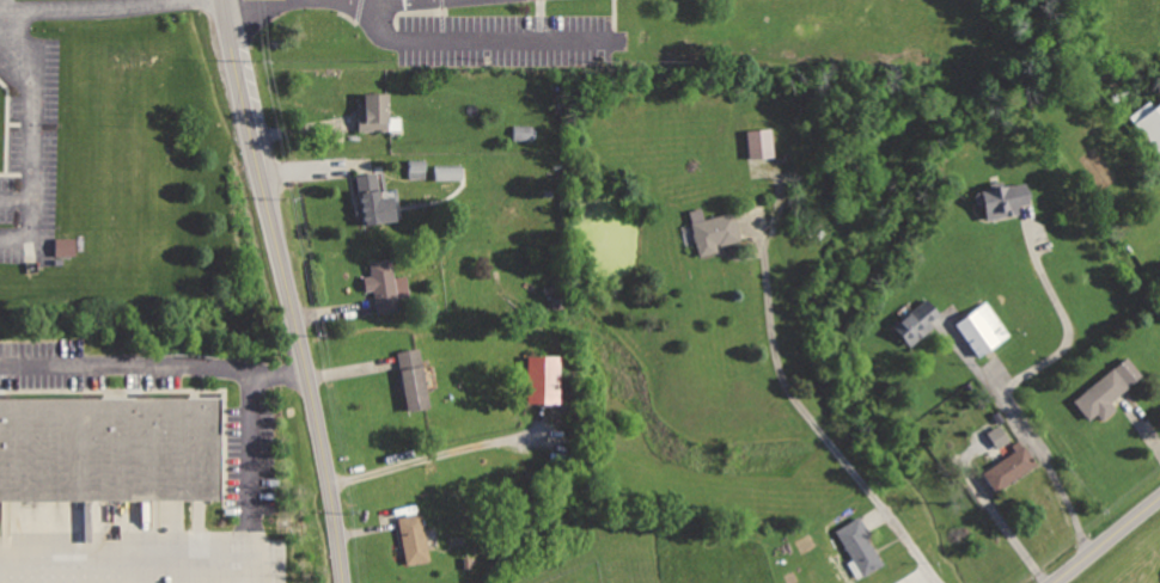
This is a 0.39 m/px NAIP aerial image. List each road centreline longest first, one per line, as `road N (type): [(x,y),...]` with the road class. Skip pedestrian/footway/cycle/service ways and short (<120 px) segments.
road 1 (tertiary): [(223,0),(331,484),(342,582)]
road 2 (residential): [(1159,497),(1054,582)]

